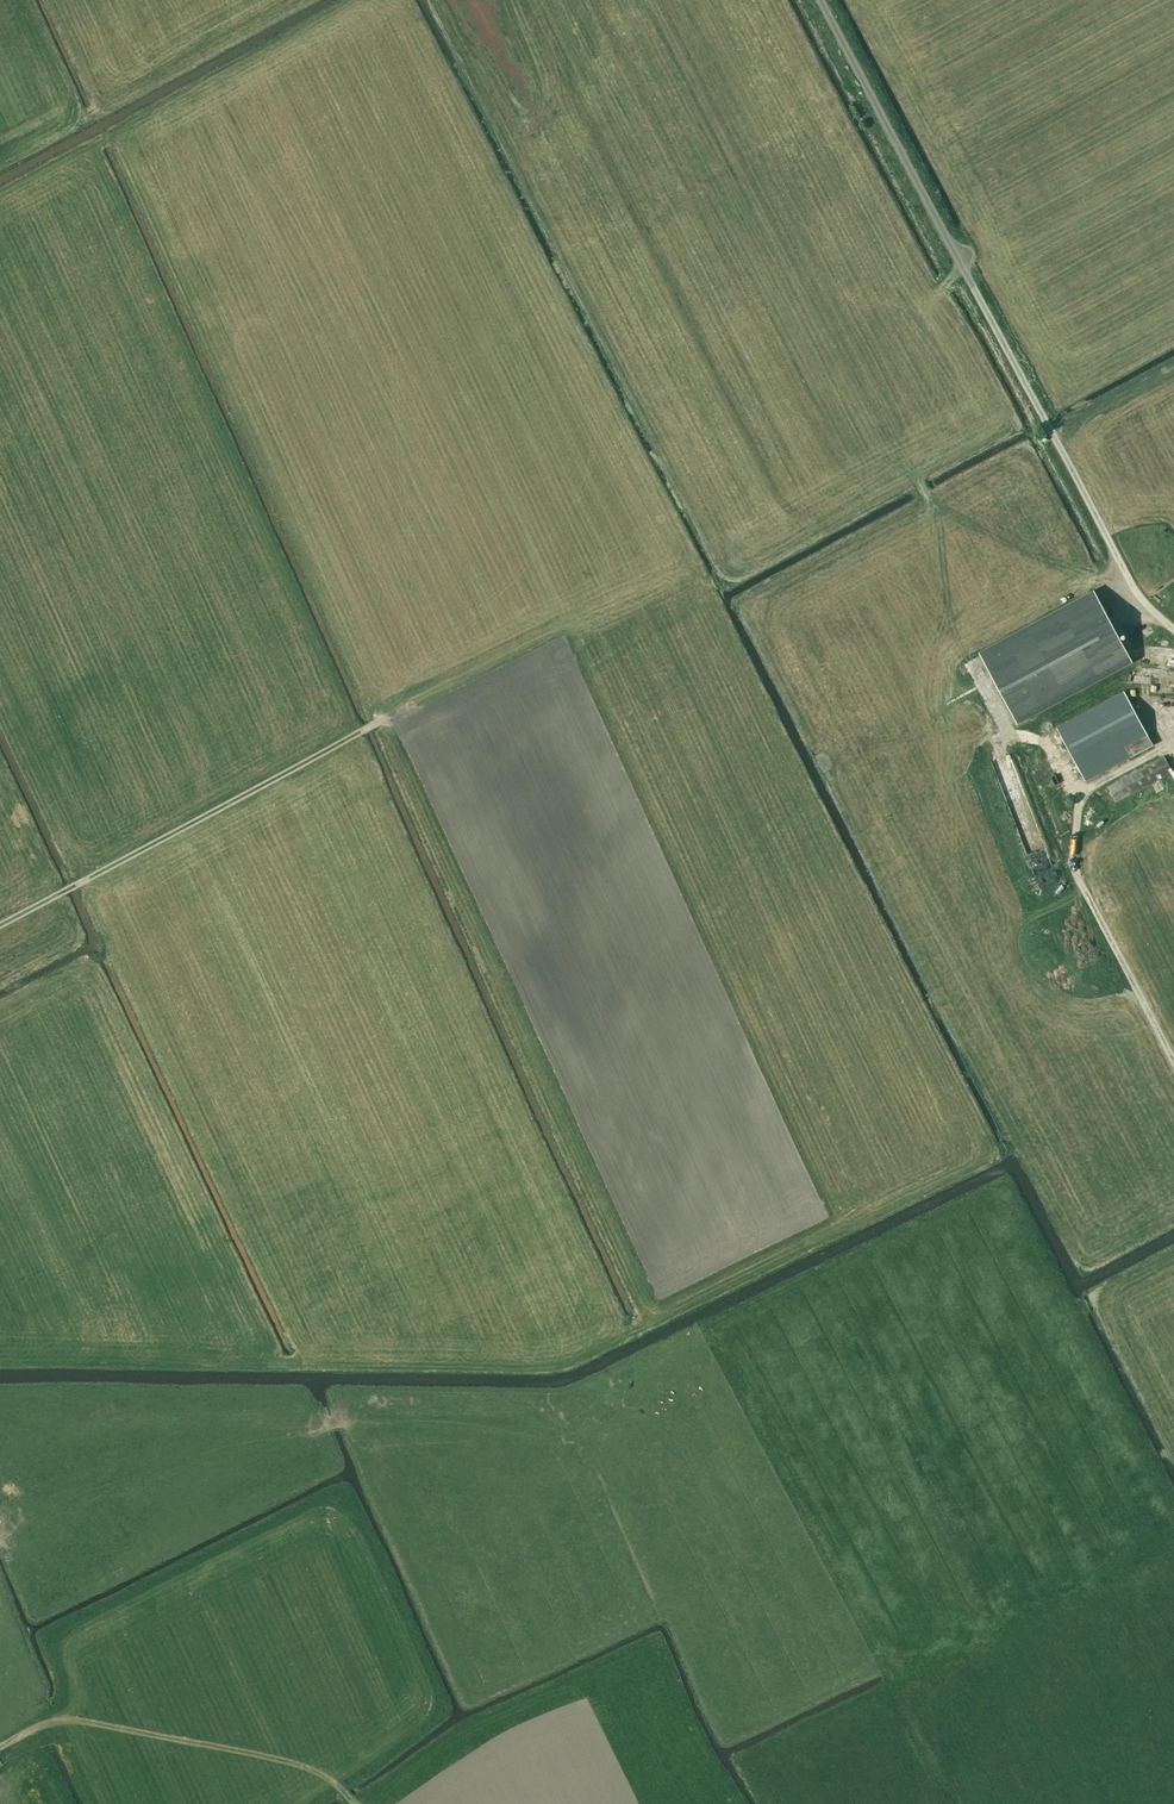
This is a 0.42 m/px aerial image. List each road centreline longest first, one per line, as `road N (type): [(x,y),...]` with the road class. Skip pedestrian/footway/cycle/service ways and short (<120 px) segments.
road 1 (unclassified): [(1118,558),(820,0)]
road 2 (track): [(1173,746),(1081,793),(1072,862),(1173,1058)]

